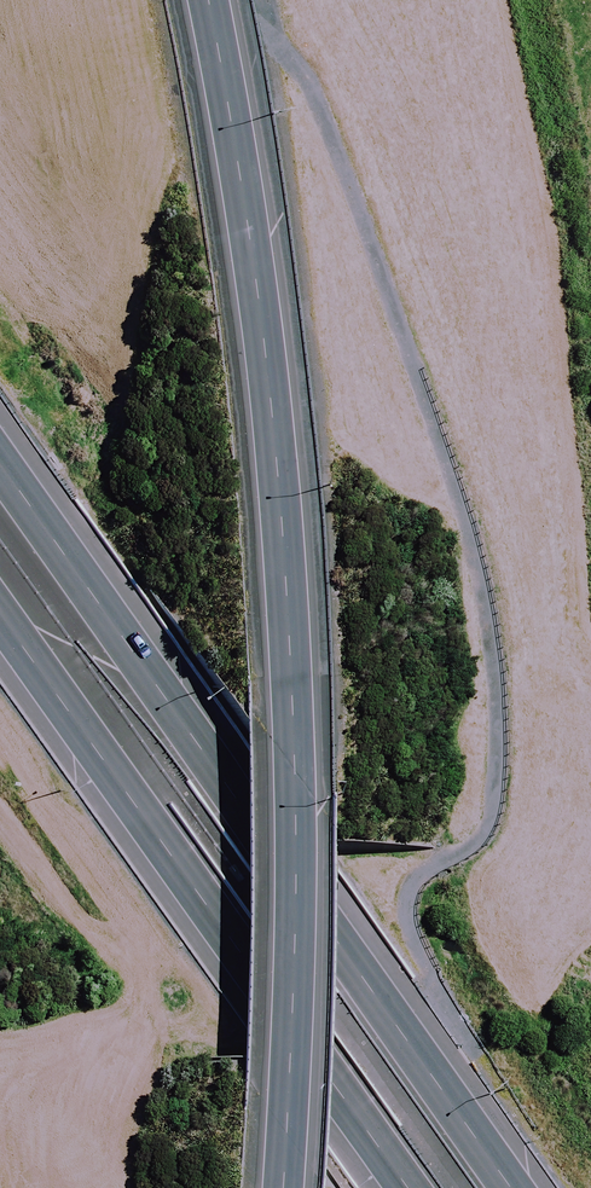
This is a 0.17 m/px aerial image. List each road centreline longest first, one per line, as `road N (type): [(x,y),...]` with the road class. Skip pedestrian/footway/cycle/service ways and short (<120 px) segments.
road 1 (motorway): [(207,0),(258,289),(285,556),(296,854),(284,1187)]
road 2 (motorway): [(0,465),(514,1187)]
road 3 (motorway): [(407,1187),(0,616)]

